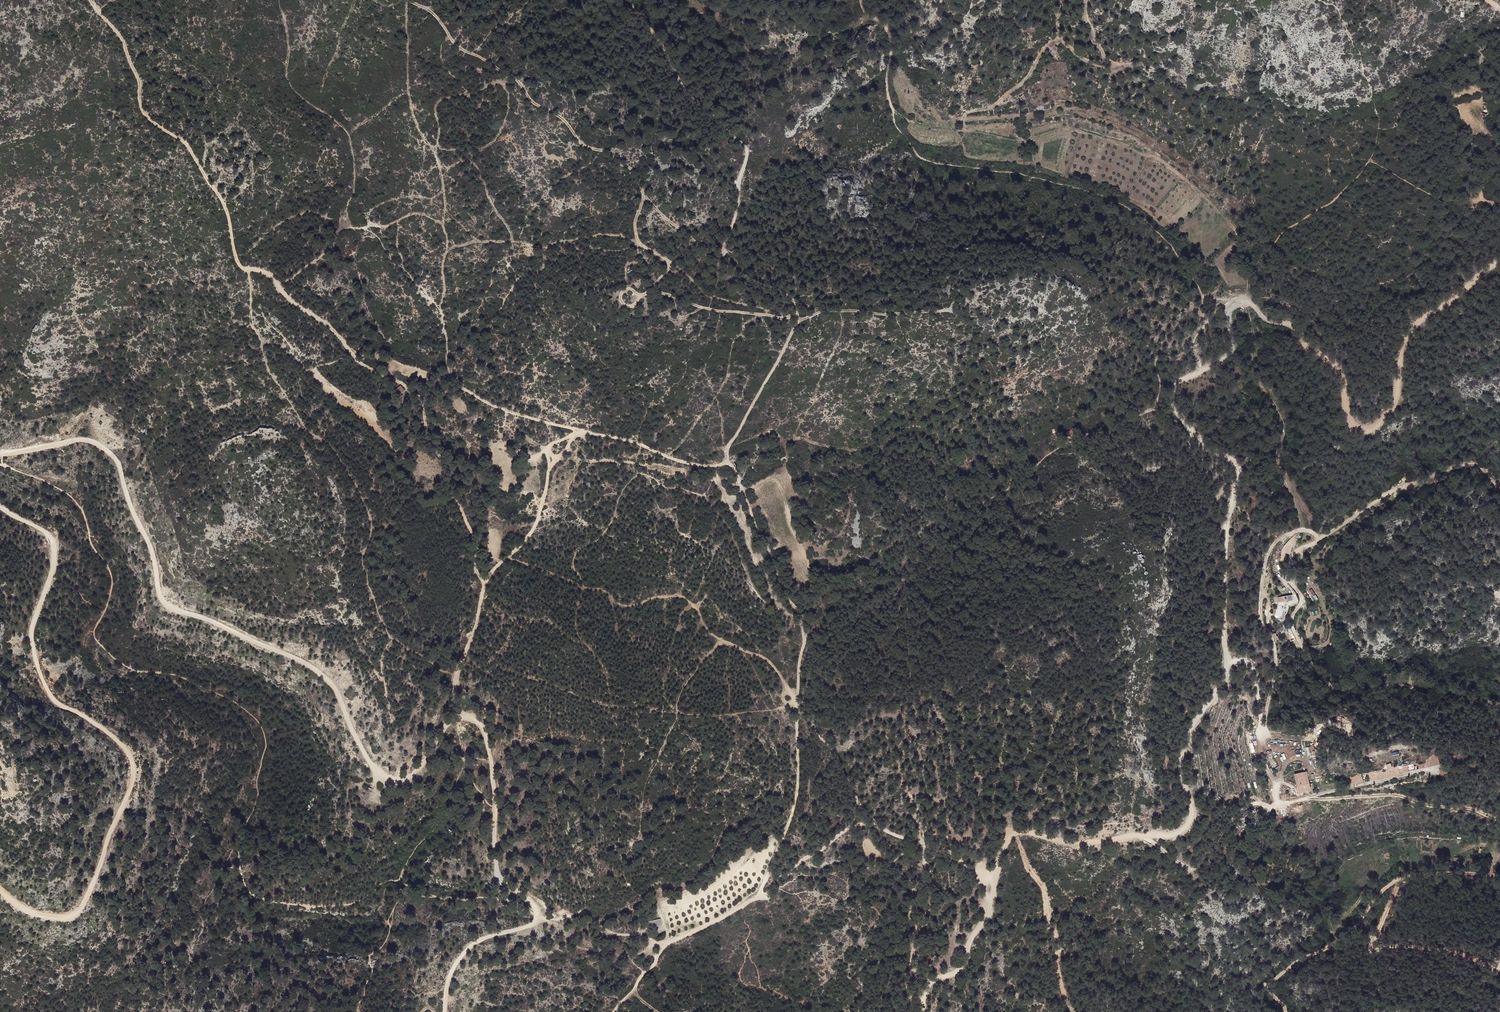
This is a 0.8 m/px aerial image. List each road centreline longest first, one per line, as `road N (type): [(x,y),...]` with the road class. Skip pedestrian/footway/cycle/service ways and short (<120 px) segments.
road 1 (track): [(924,1011),(928,986),(961,968),(1014,835),(1073,843),(1171,836),(1192,817),(1181,764),(1226,675),(1225,555),(1238,472),(1197,439),(1172,402),(1178,382),(1229,354),(1229,305),(1250,302),(1338,368),(1348,420),(1370,429),(1393,405),(1410,334),(1499,263)]
road 2 (track): [(445,1011),(464,952),(534,925),(539,915),(498,875),(494,782),(479,721),(459,716),(448,723),(410,779),(379,775),(319,671),(210,618),(172,609),(162,597),(154,553),(114,454),(91,441),(0,453)]
road 3 (track): [(796,700),(805,628),(729,464),(688,463),(521,416),(466,391),(450,370),(442,170),(414,115),(407,0)]
road 4 (track): [(483,587),(468,520),(418,401),(404,384),(355,360),(336,333),(279,291),(272,275),(237,260),(213,187),(186,141),(144,111),(122,40),(90,0)]
road 5 (track): [(0,506),(55,544),(32,631),(47,690),(113,736),(132,765),(80,908),(68,916),(35,914),(0,889)]
road 6 (track): [(1261,720),(1277,669),(1261,622),(1262,571),(1285,535),(1306,529),(1322,537),(1385,498),(1463,467),(1483,469),(1499,487)]
road 7 (track): [(798,315),(794,300),(729,264),(725,246),(746,147),(684,91),(631,0)]
road 8 (track): [(671,265),(641,242),(636,223),(645,192),(637,174),(584,144),(517,80),(460,48),(410,0)]
road 9 (track): [(613,1011),(666,944),(760,894),(797,795),(796,700)]
road 10 (track): [(729,464),(728,447),(798,315),(702,306),(654,289),(671,265)]
road 11 (track): [(796,700),(837,758),(864,822),(958,855),(986,916)]
road 12 (track): [(1499,877),(1425,871),(1396,881),(1343,939),(1276,978),(1271,994),(1286,1011)]
road 13 (track): [(1294,586),(1302,597),(1290,625),(1332,686),(1400,687),(1499,705)]
road 14 (track): [(1281,802),(1403,796),(1499,820)]
road 15 (track): [(798,315),(953,309),(978,295)]
road 16 (residential): [(1141,836),(1204,869),(1229,858),(1251,817),(1281,802)]
road 17 (track): [(1281,802),(1258,745),(1261,698),(1252,666),(1226,665)]
road 18 (track): [(509,557),(533,530),(549,479),(549,449),(581,431)]
road 19 (track): [(483,587),(455,687),(464,716)]
road 20 (track): [(864,822),(755,899)]
road 21 (track): [(539,915),(666,944)]
road 22 (track): [(861,0),(891,41),(887,81),(897,117)]

